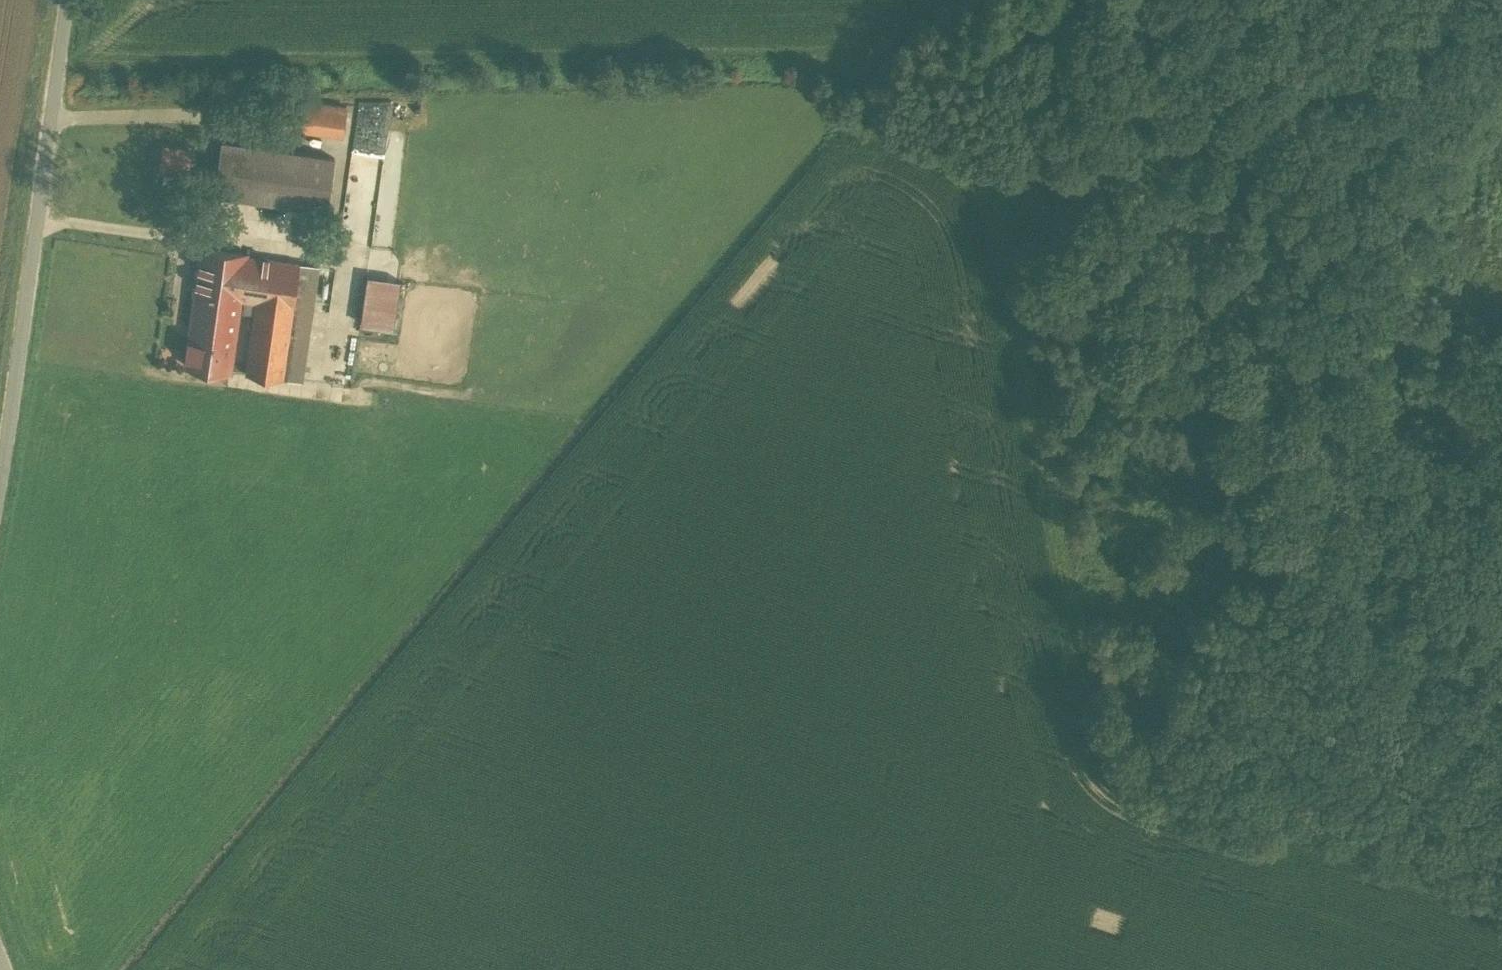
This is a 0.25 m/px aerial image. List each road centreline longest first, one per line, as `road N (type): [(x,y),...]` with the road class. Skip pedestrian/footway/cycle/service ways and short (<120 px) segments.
road 1 (unclassified): [(0,463),(64,0)]

